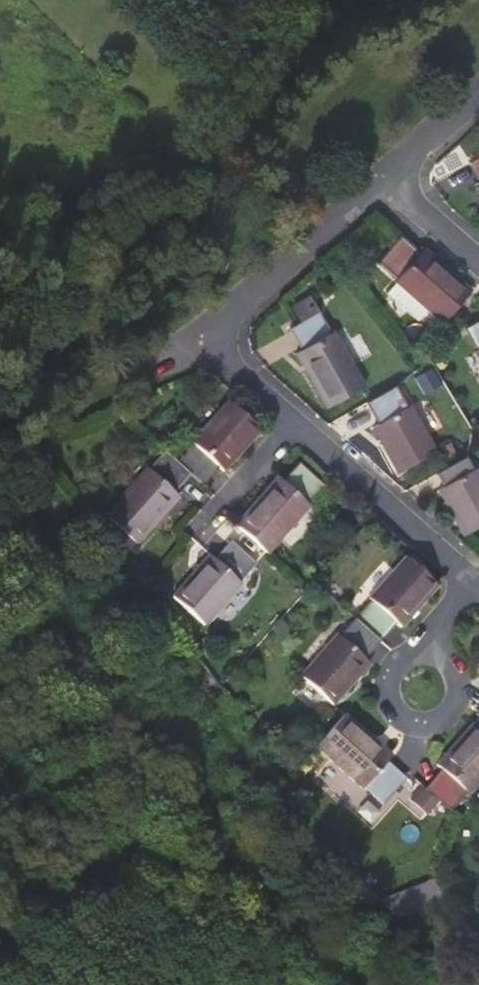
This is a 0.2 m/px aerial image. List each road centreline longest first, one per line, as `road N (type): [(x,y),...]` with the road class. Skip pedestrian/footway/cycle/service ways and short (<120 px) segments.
road 1 (residential): [(384,177),(201,338)]
road 2 (residential): [(471,577),(293,422)]
road 3 (residential): [(293,422),(199,529)]
road 4 (residential): [(478,95),(384,177)]
road 5 (residential): [(293,422),(201,338)]
road 6 (residential): [(471,577),(435,627),(420,687)]
road 7 (residential): [(384,177),(478,257)]

